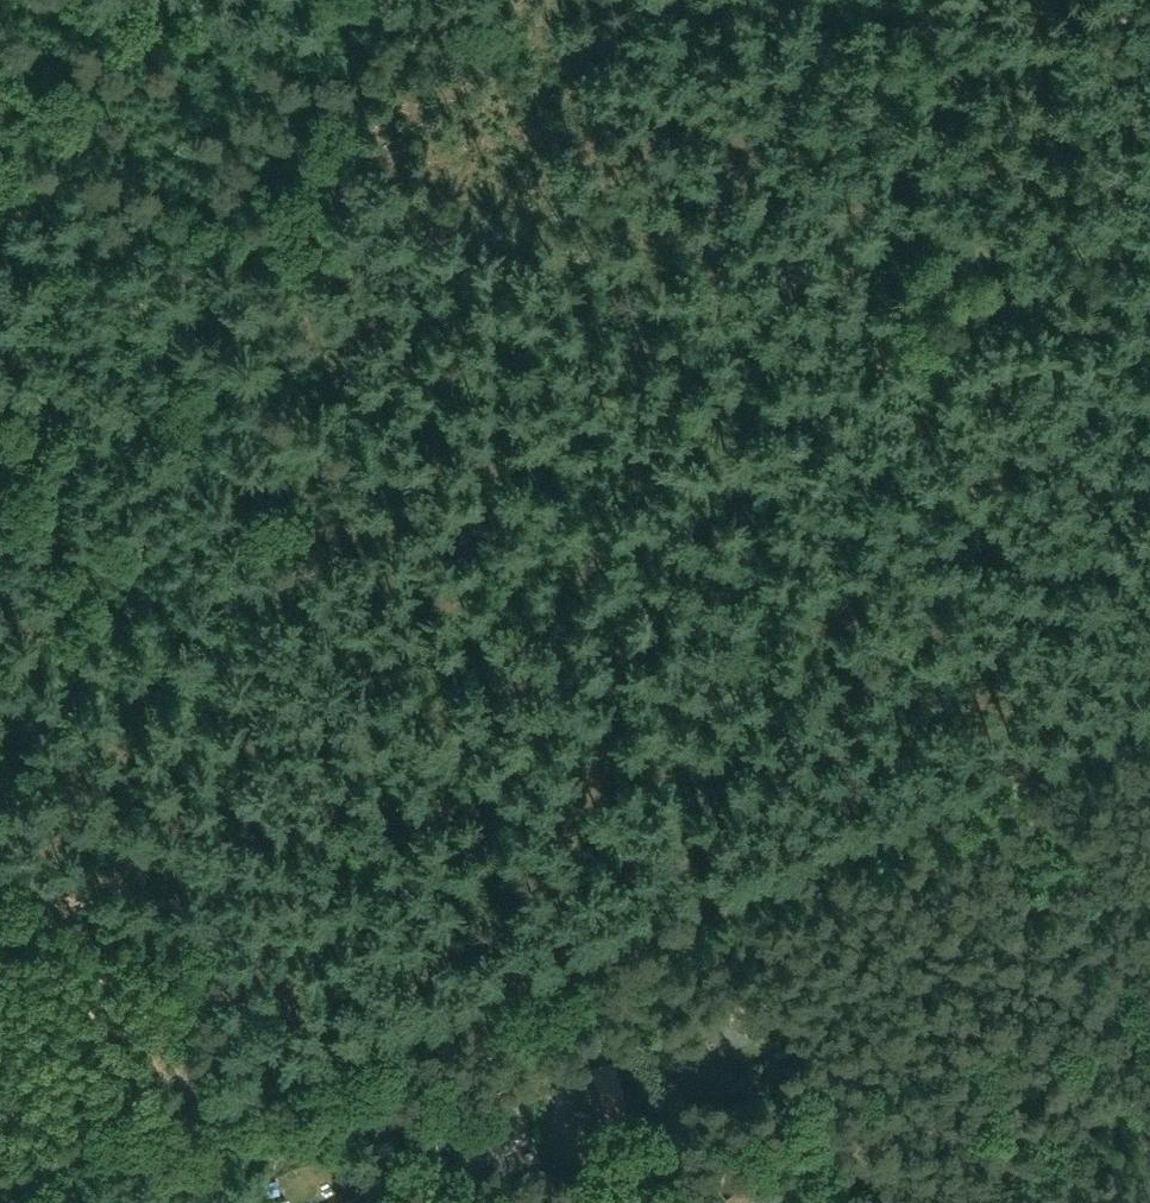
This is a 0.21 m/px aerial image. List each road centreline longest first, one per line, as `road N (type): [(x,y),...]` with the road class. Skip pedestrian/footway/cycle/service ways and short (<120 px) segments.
road 1 (track): [(0,1198),(1149,720)]
road 2 (track): [(154,1134),(308,541),(322,206),(345,0)]

